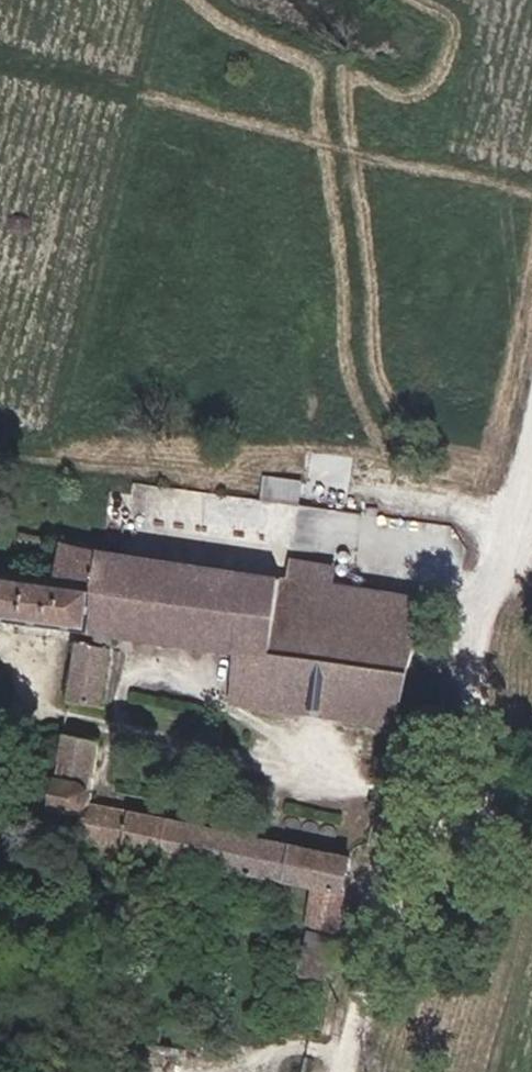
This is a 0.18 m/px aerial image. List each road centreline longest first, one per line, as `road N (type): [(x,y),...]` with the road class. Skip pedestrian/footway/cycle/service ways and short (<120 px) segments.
road 1 (track): [(355,1071),(531,463)]

